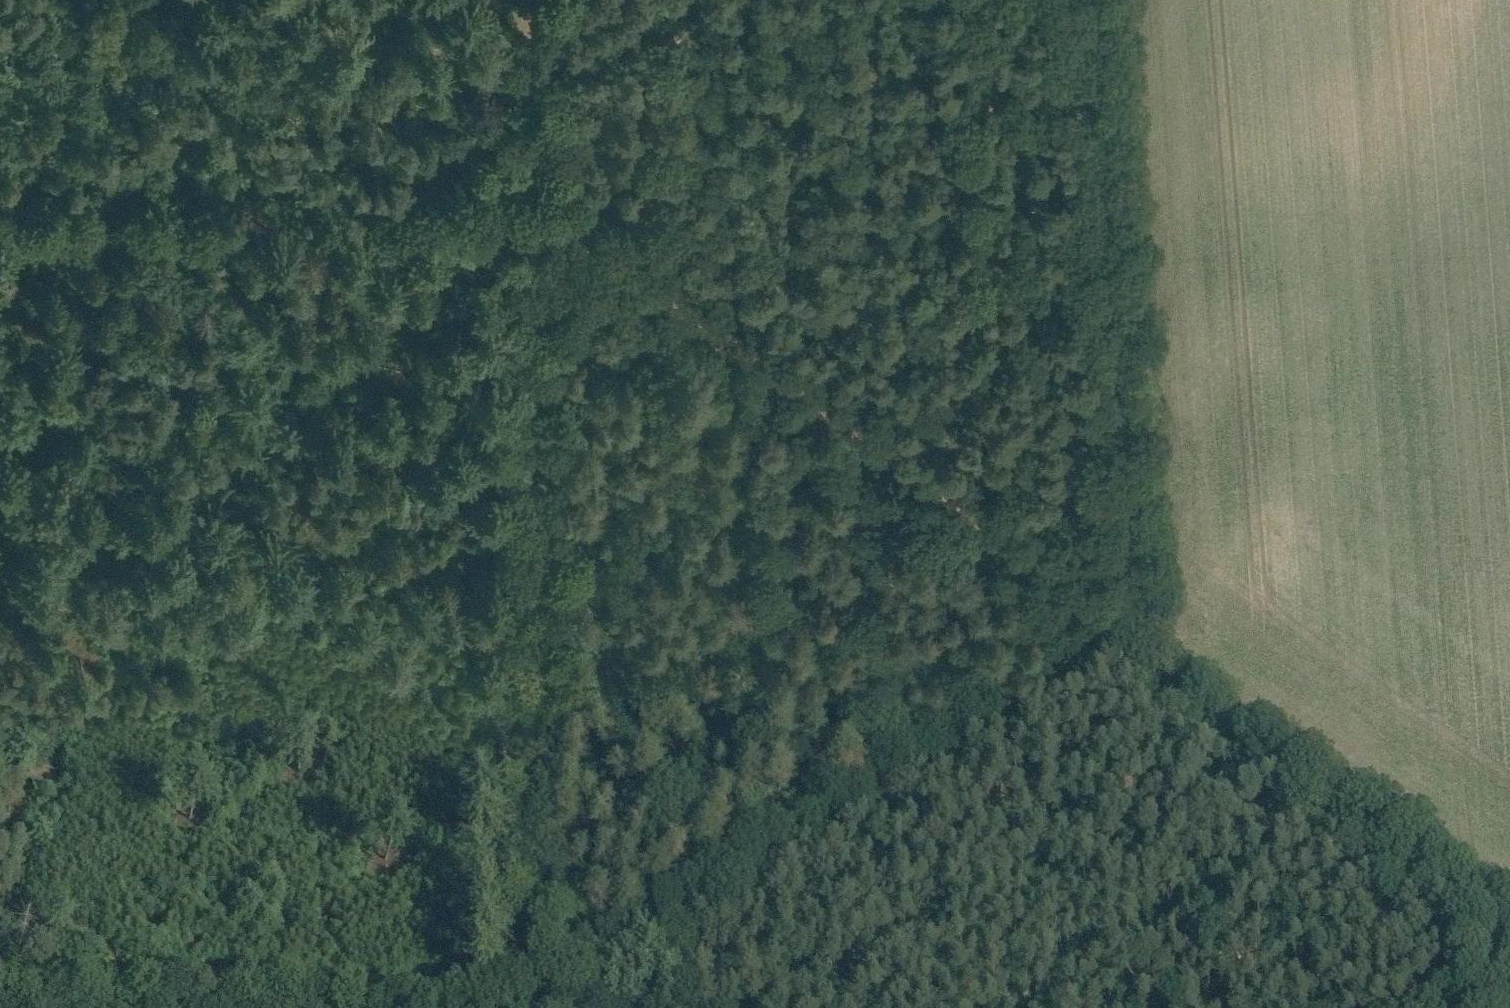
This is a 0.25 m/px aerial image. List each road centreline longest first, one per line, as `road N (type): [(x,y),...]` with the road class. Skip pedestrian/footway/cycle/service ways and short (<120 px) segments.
road 1 (track): [(1085,0),(1129,635),(1509,908)]
road 2 (track): [(1129,635),(525,216)]
road 3 (track): [(523,0),(528,609)]
road 4 (track): [(0,224),(525,216)]
road 5 (track): [(52,1007),(529,1003)]
road 6 (track): [(528,609),(529,1003)]

